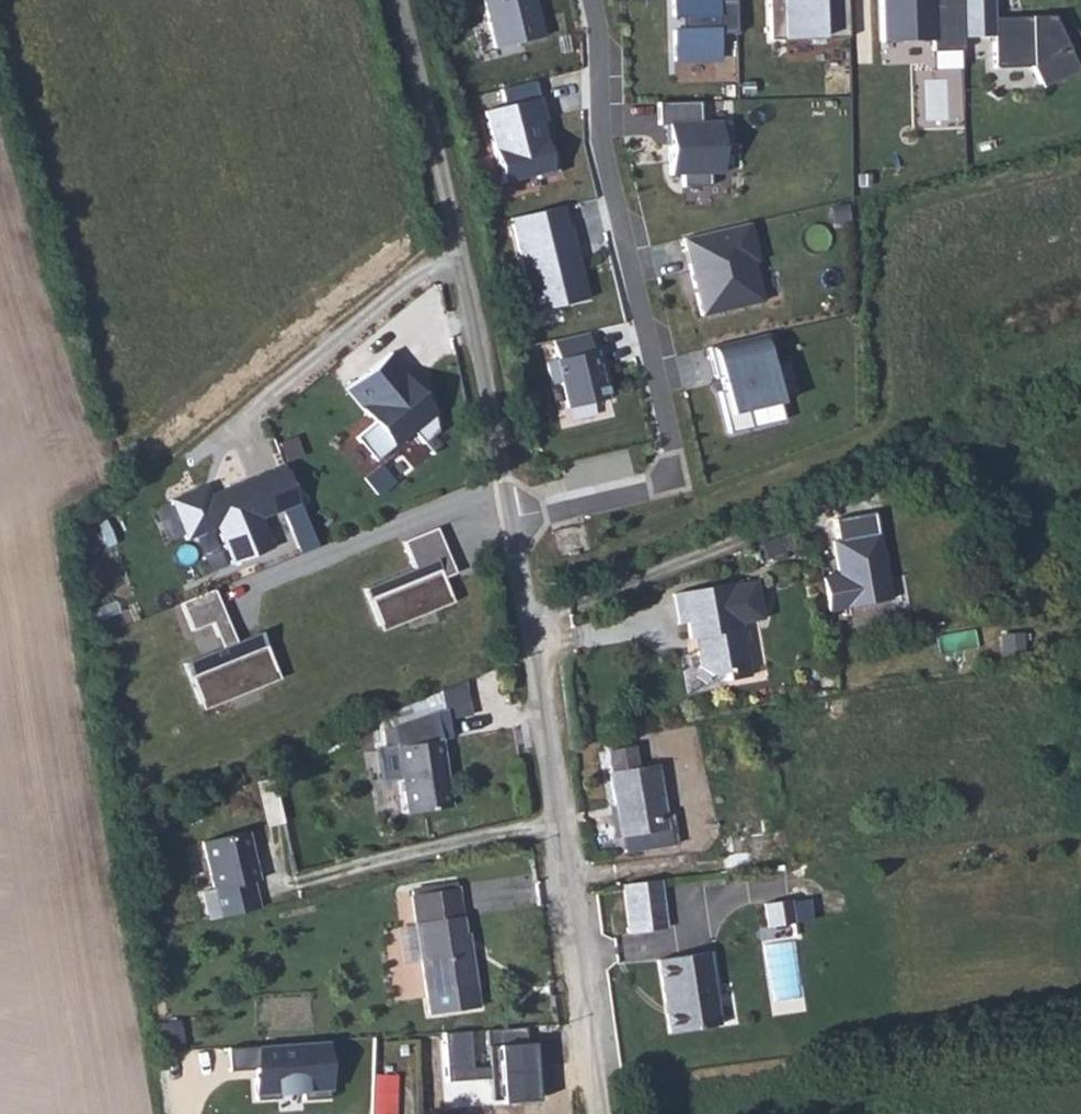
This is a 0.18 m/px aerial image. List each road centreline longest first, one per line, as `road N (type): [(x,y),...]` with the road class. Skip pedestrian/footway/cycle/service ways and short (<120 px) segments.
road 1 (residential): [(598,0),(605,136),(674,444),(668,476),(652,488),(509,521)]
road 2 (unclassified): [(509,521),(606,1113)]
road 3 (unclassified): [(404,0),(459,246),(509,521)]

